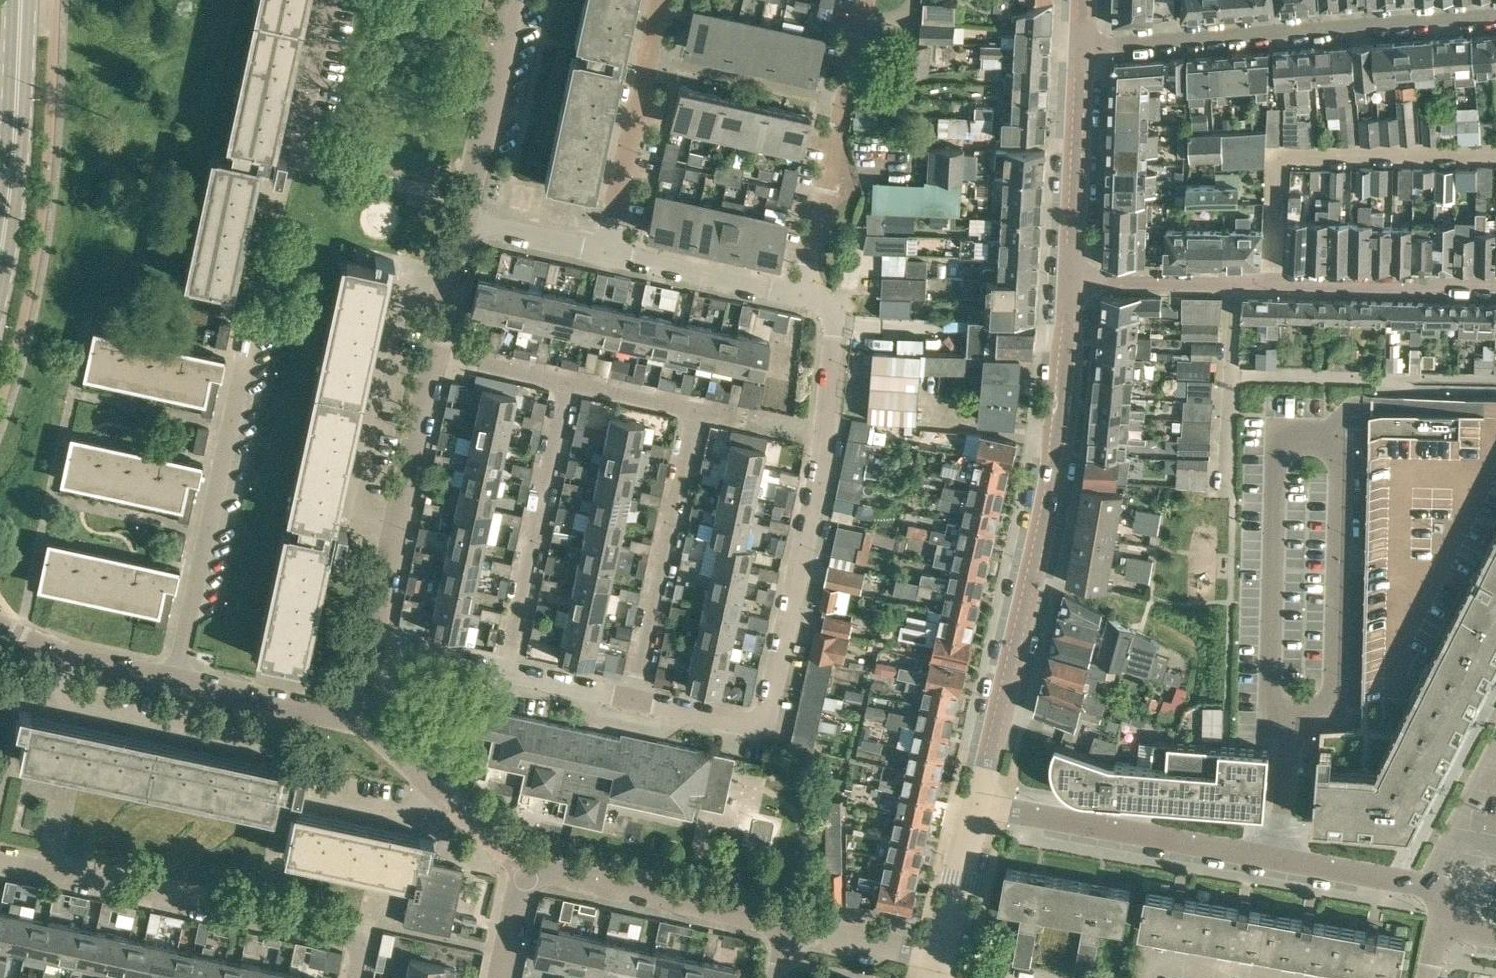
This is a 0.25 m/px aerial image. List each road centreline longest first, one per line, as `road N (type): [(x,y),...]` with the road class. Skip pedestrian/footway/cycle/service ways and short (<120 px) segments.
road 1 (residential): [(803,296),(834,316),(825,436),(771,697),(760,719),(739,724),(633,701)]
road 2 (residential): [(978,806),(1049,488),(1070,280)]
road 3 (residential): [(1444,895),(978,806)]
road 4 (residential): [(633,701),(695,410),(566,382)]
road 5 (residential): [(1495,284),(1070,280)]
road 6 (residential): [(1081,46),(1495,15)]
road 7 (residential): [(0,854),(361,936),(353,977)]
road 8 (residential): [(176,682),(247,338)]
road 9 (residential): [(503,674),(566,382)]
road 10 (residential): [(371,646),(434,354)]
road 11 (residential): [(790,925),(526,871)]
road 12 (tertiary): [(0,256),(21,0)]
road 13 (residential): [(1070,280),(1081,46)]
road 14 (residential): [(463,223),(511,0)]
road 15 (residential): [(803,296),(606,254)]
road 16 (residential): [(648,59),(844,102)]
road 17 (residential): [(606,254),(648,59)]
road 18 (residential): [(803,296),(844,102)]
road 19 (residential): [(176,682),(71,656),(0,627)]
road 20 (residential): [(356,715),(176,682)]
road 21 (residential): [(944,958),(790,925)]
road 22 (residential): [(944,958),(978,806)]
road 23 (residential): [(298,150),(331,0)]
road 24 (residential): [(606,254),(463,223)]
road 25 (residential): [(566,382),(434,354)]
road 26 (residential): [(503,674),(371,646)]
road 27 (residential): [(434,354),(463,223)]
road 28 (residential): [(452,807),(356,715)]
road 29 (residential): [(633,701),(503,674)]

